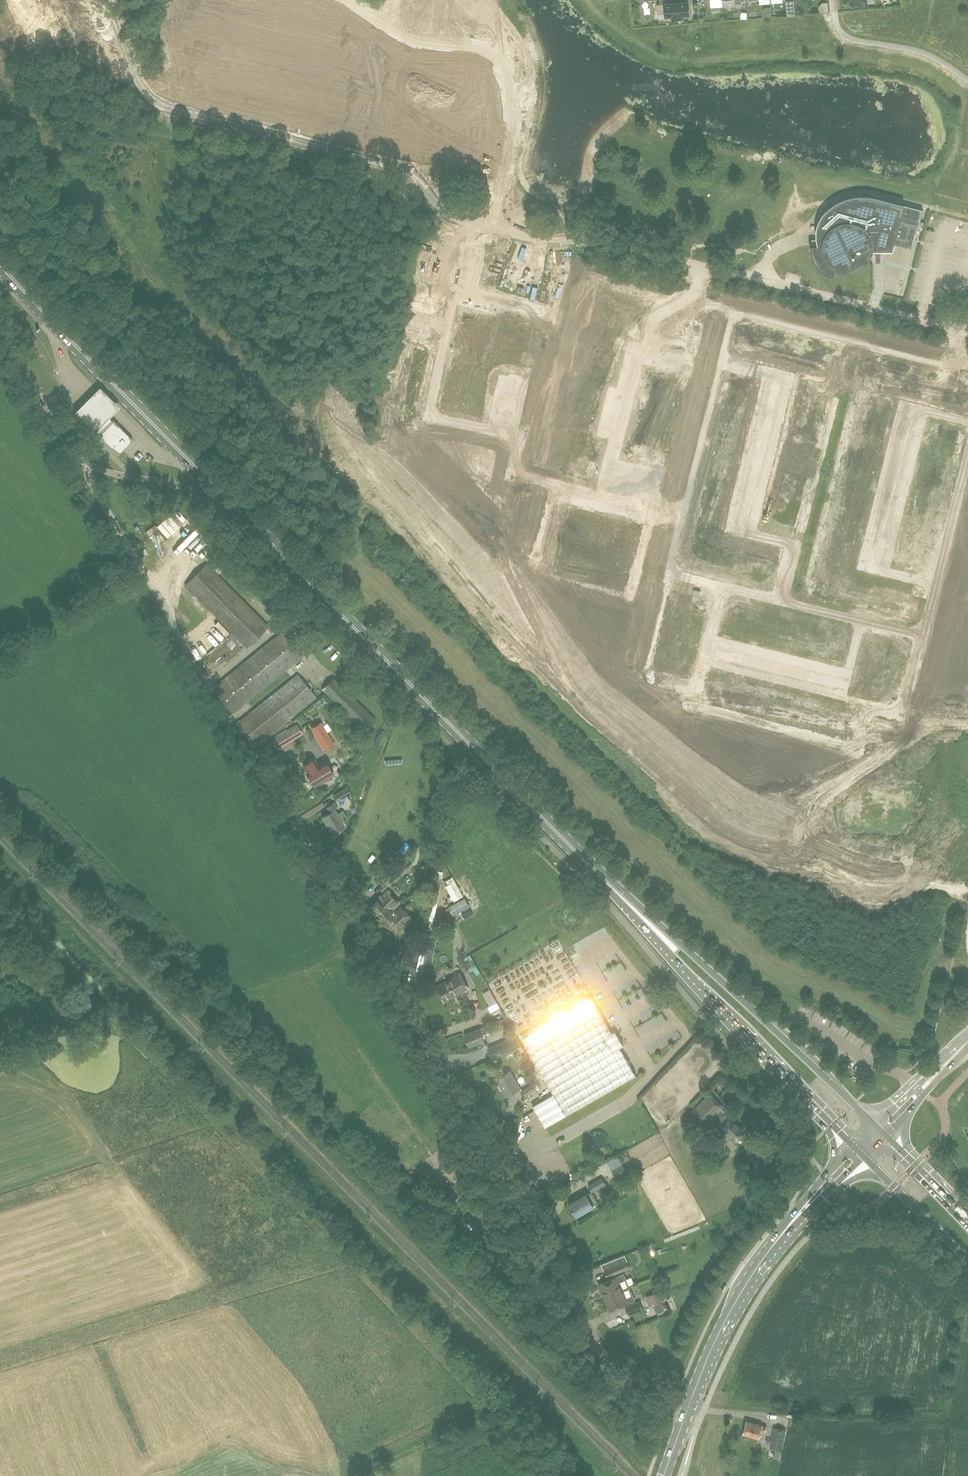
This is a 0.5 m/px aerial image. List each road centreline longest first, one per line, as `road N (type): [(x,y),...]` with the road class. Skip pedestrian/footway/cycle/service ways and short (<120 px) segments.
road 1 (primary): [(874,1124),(610,879),(0,259)]
road 2 (primary): [(0,270),(853,1145)]
road 3 (unclassified): [(687,1412),(633,1392),(613,1372),(526,1210),(256,761)]
road 4 (residential): [(703,267),(688,297),(653,318),(602,497),(522,474),(512,436),(421,418),(453,291)]
road 5 (residential): [(703,267),(588,238),(548,240),(493,227),(513,128),(503,65),(464,43),(423,42),(390,28)]
road 6 (unknown): [(114,0),(151,101),(407,171),(444,214)]
road 7 (residential): [(721,361),(779,375),(742,529),(793,545),(780,599)]
road 8 (residential): [(721,361),(733,314),(951,367)]
road 9 (residential): [(721,585),(669,572),(721,361)]
road 10 (residential): [(962,330),(703,267)]
road 11 (residential): [(967,449),(920,638),(860,621)]
road 12 (residential): [(707,650),(694,707),(857,750)]
road 13 (residential): [(860,621),(844,684),(707,650)]
road 14 (unclassified): [(127,477),(70,450),(0,333)]
road 15 (primary): [(779,1239),(730,1313),(690,1404)]
road 16 (primary): [(865,1158),(967,1259)]

